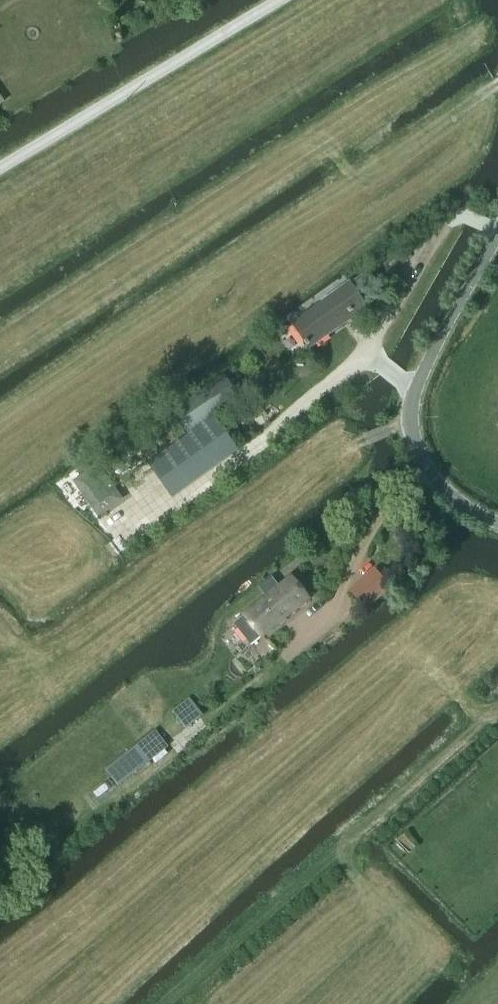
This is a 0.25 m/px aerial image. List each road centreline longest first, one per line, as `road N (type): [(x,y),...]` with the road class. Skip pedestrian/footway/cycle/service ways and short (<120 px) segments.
road 1 (track): [(409,423),(324,460),(48,661)]
road 2 (unclassified): [(497,239),(418,383),(409,423),(426,465),(497,516)]

